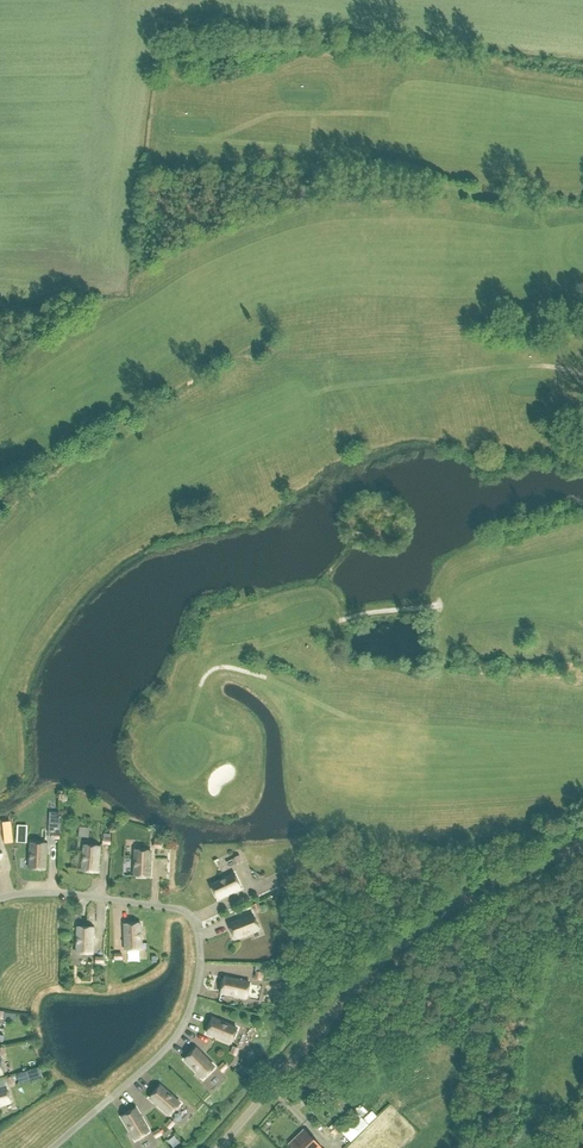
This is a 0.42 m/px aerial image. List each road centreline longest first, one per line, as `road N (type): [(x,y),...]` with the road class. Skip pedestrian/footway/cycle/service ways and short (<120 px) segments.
road 1 (unclassified): [(220,1147),(400,948),(491,884),(582,848)]
road 2 (residential): [(0,899),(72,894),(172,907),(192,919),(200,941),(196,994),(174,1039),(140,1072)]

